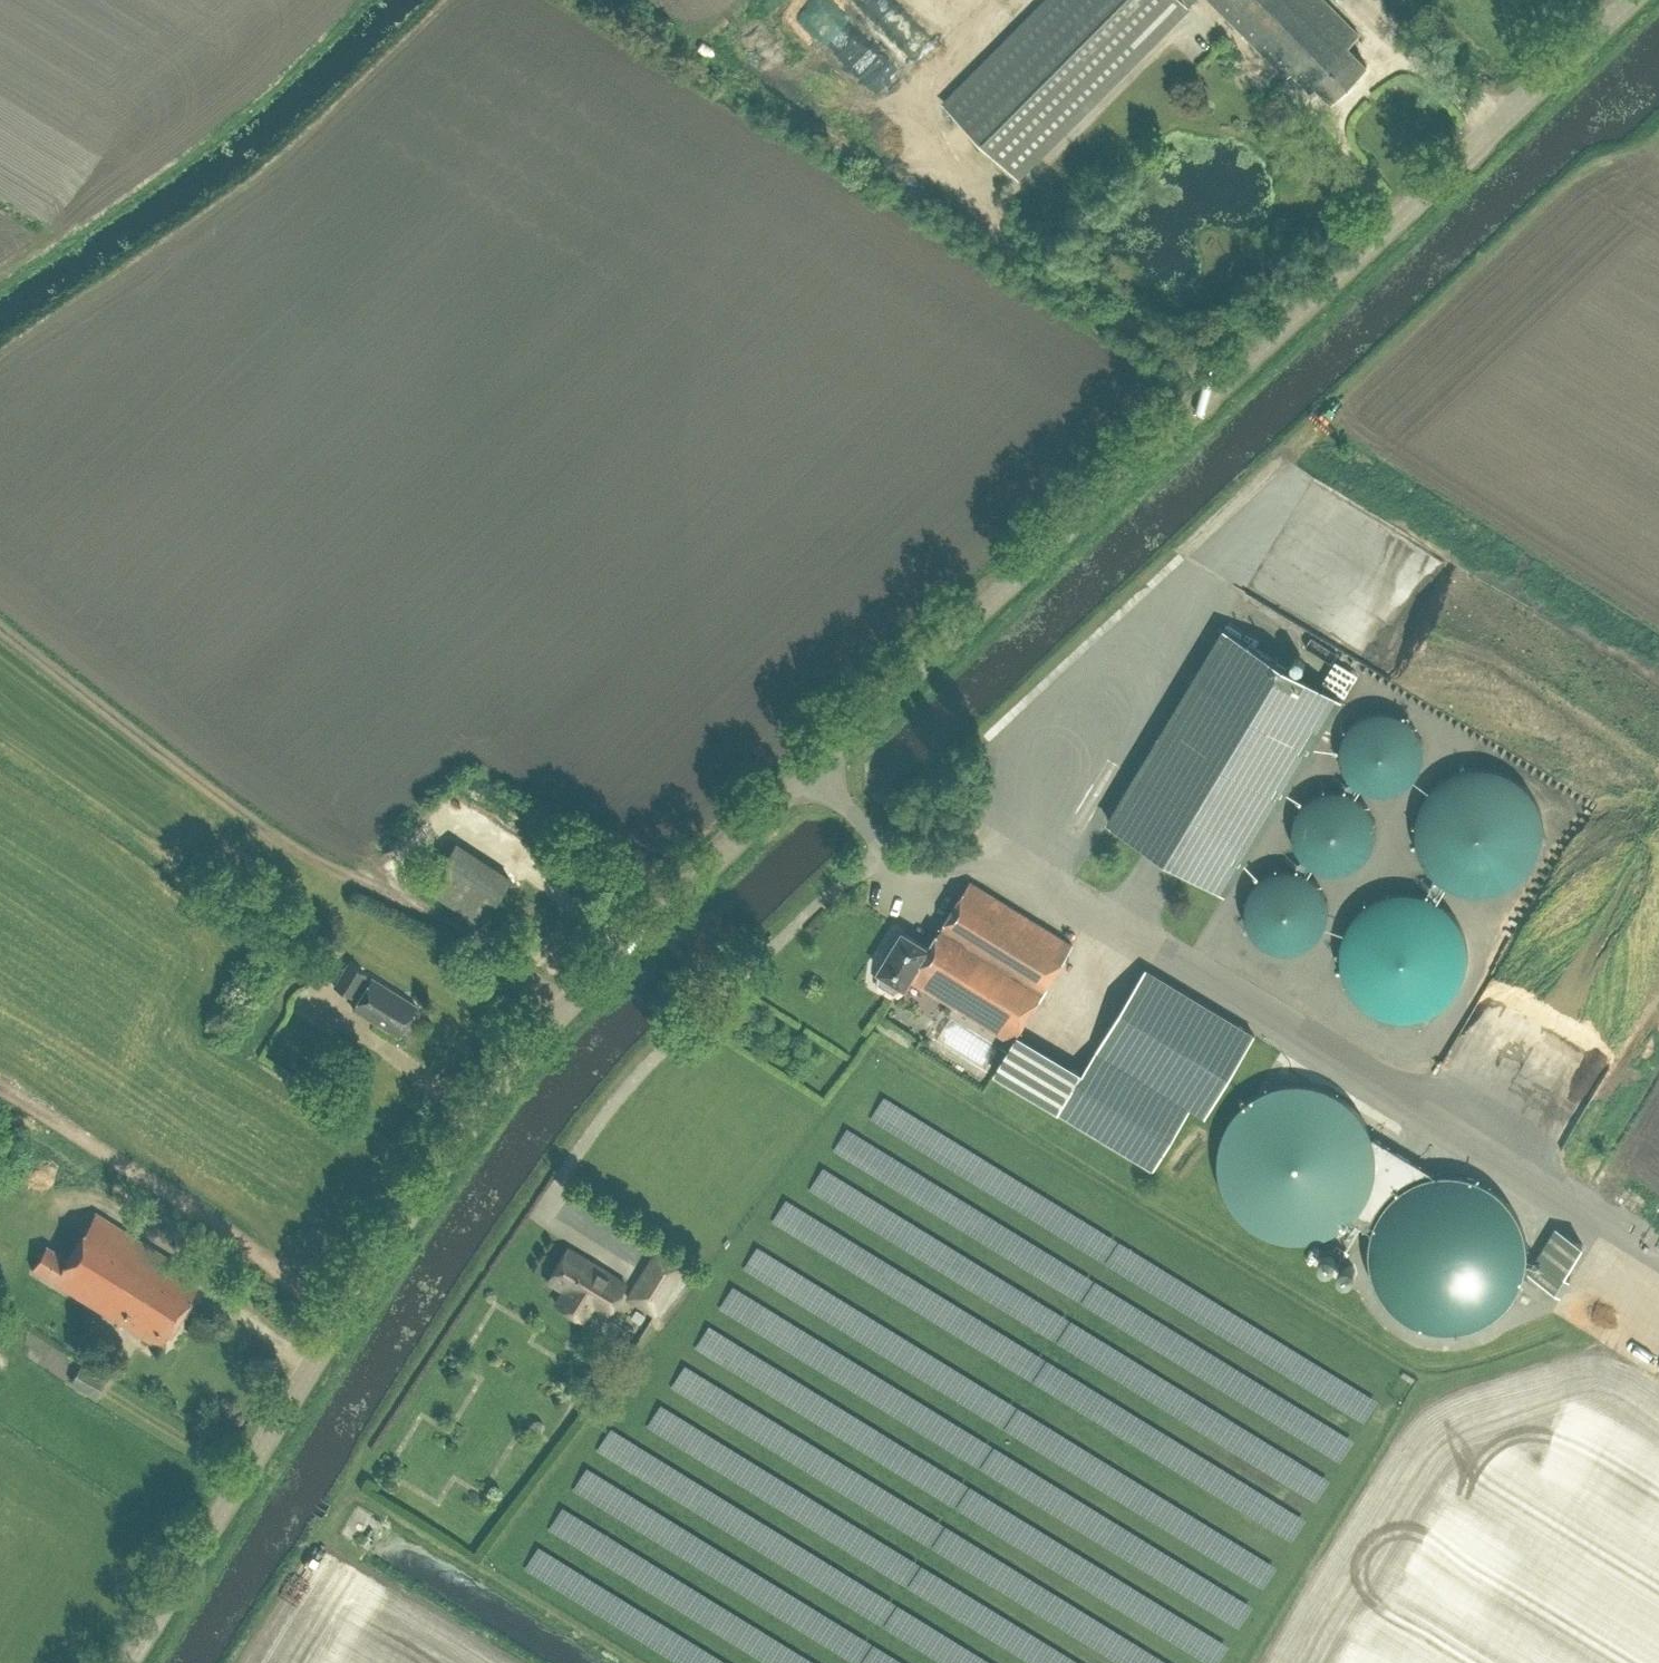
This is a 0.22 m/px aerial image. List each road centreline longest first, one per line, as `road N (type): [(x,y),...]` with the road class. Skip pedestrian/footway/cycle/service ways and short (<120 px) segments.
road 1 (tertiary): [(126,1662),(419,1193),(575,990),(1628,0)]
road 2 (track): [(567,999),(316,861),(0,621)]
road 3 (track): [(345,1310),(0,1080)]

